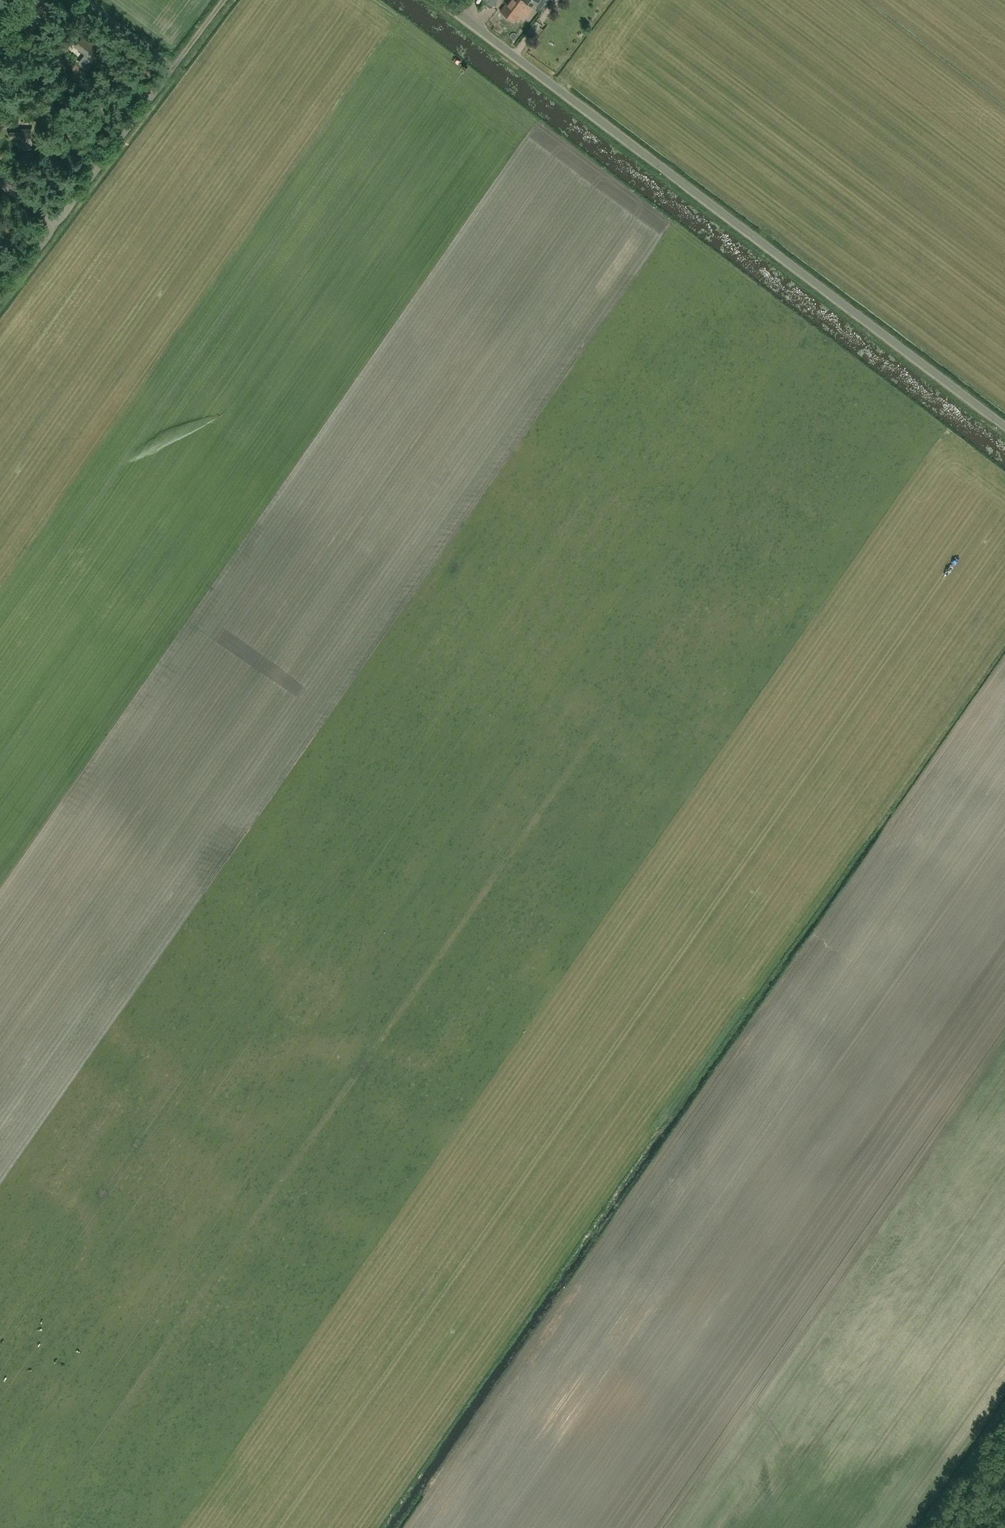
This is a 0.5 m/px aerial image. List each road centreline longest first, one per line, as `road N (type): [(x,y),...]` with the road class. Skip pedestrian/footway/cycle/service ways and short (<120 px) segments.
road 1 (unclassified): [(1004,425),(441,0)]

